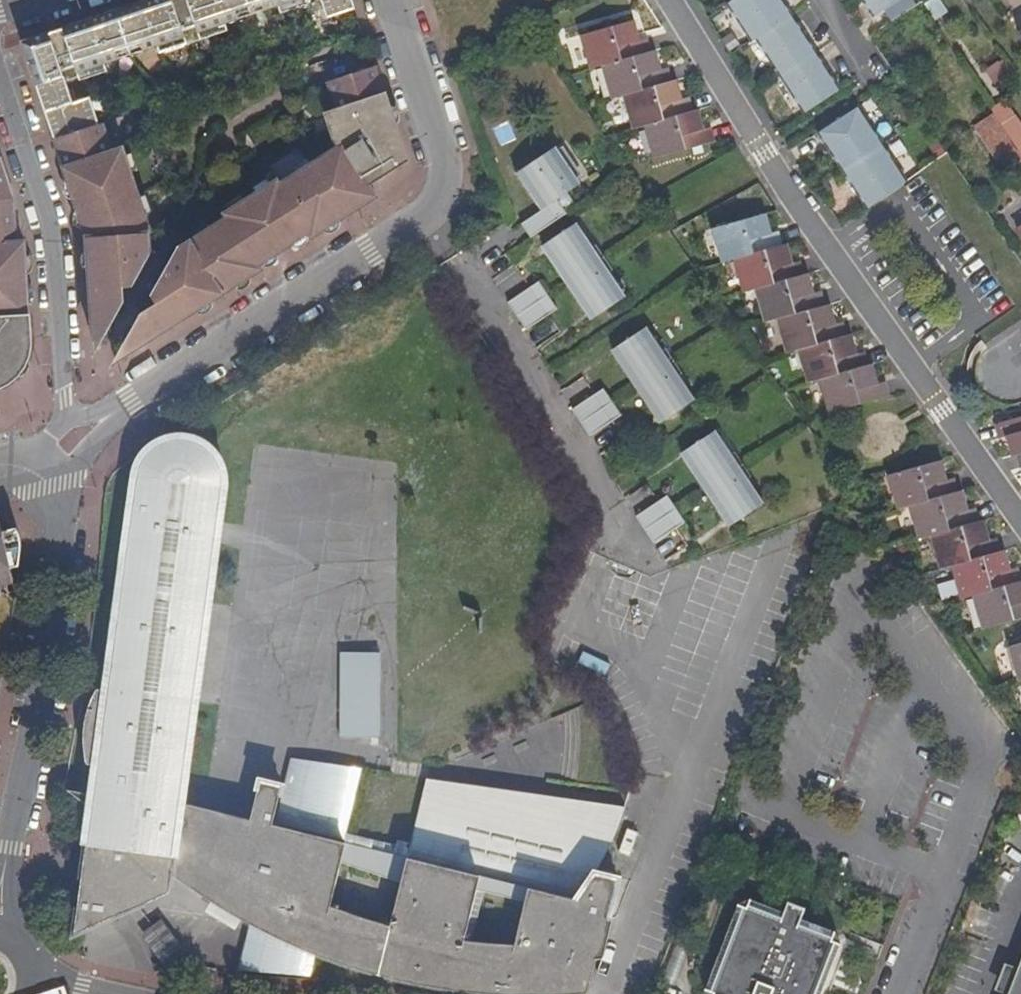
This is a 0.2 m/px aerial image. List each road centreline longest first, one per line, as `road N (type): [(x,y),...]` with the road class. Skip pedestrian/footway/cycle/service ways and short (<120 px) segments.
road 1 (residential): [(389,0),(443,170),(434,206),(69,448)]
road 2 (residential): [(670,0),(793,201),(1020,521)]
road 3 (residential): [(8,849),(48,650),(59,538),(50,488),(69,448)]
road 4 (residential): [(0,83),(50,236),(69,448)]

